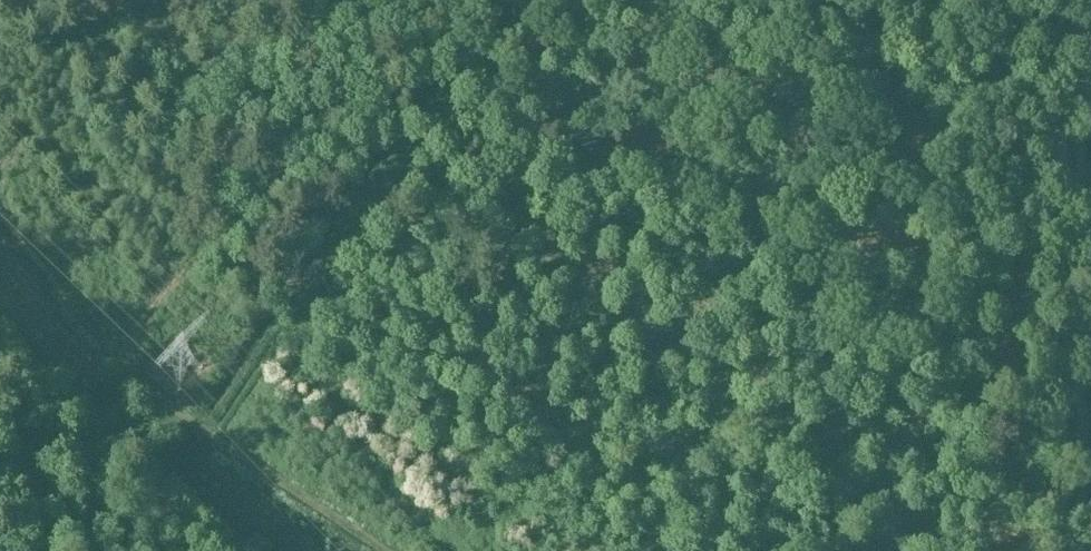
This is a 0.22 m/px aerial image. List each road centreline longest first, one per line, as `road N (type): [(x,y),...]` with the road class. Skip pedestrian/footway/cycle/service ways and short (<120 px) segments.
road 1 (track): [(903,0),(968,40),(941,352),(914,431),(833,550)]
road 2 (track): [(178,408),(95,335),(0,218)]
road 3 (track): [(382,550),(178,408)]
road 4 (track): [(970,4),(968,40),(1060,94)]

